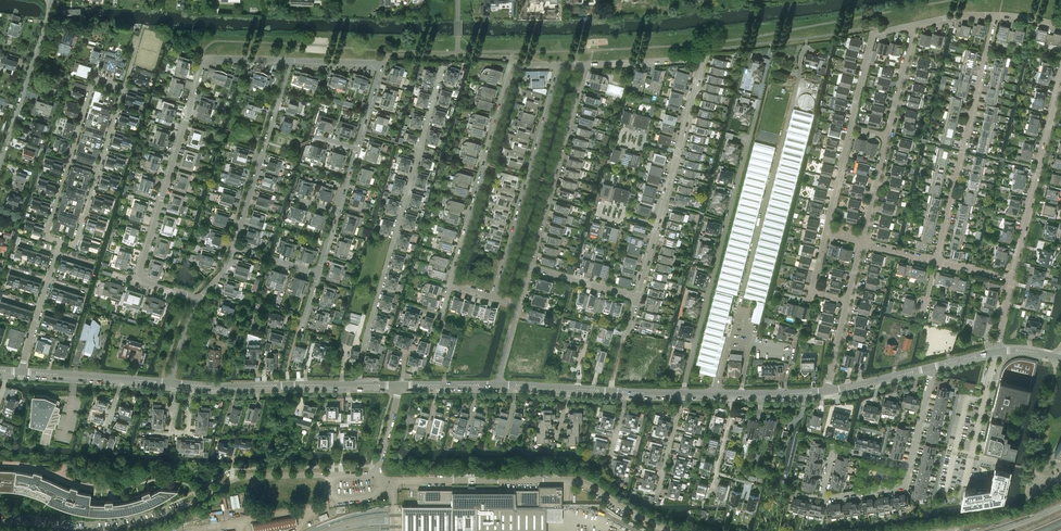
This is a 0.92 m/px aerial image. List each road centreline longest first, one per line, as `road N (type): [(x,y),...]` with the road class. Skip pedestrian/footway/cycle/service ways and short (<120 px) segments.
road 1 (unclassified): [(0,522),(109,530),(168,515),(237,478),(373,475),(400,385)]
road 2 (residential): [(360,384),(443,68)]
road 3 (residential): [(137,279),(206,58),(291,60)]
road 4 (residential): [(683,393),(758,102)]
road 5 (residential): [(450,285),(512,67),(561,64)]
road 6 (residential): [(936,261),(996,15)]
road 7 (residential): [(495,298),(561,64)]
road 8 (residential): [(529,266),(586,64)]
road 9 (residential): [(1013,279),(1060,76)]
road 10 (residential): [(124,86),(94,81),(47,234),(60,240)]
road 11 (residential): [(234,247),(291,60)]
road 12 (residential): [(60,240),(76,242),(124,86)]
road 13 (unclassified): [(192,385),(360,384)]
road 14 (residential): [(0,162),(47,19)]
road 15 (residential): [(850,128),(873,35),(914,24)]
road 16 (residential): [(911,466),(833,448),(823,498)]

